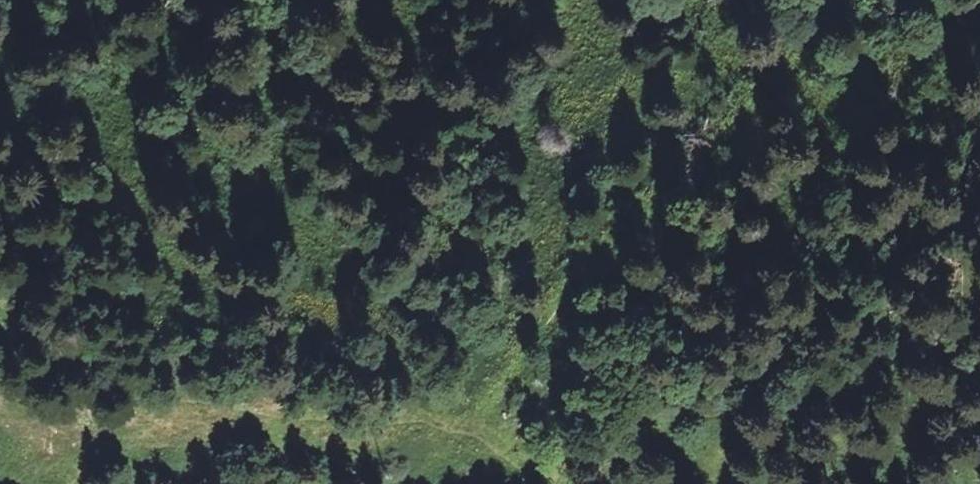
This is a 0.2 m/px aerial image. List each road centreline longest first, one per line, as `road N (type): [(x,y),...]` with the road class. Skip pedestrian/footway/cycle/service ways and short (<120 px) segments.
road 1 (track): [(847,0),(740,127),(616,233),(471,424)]

